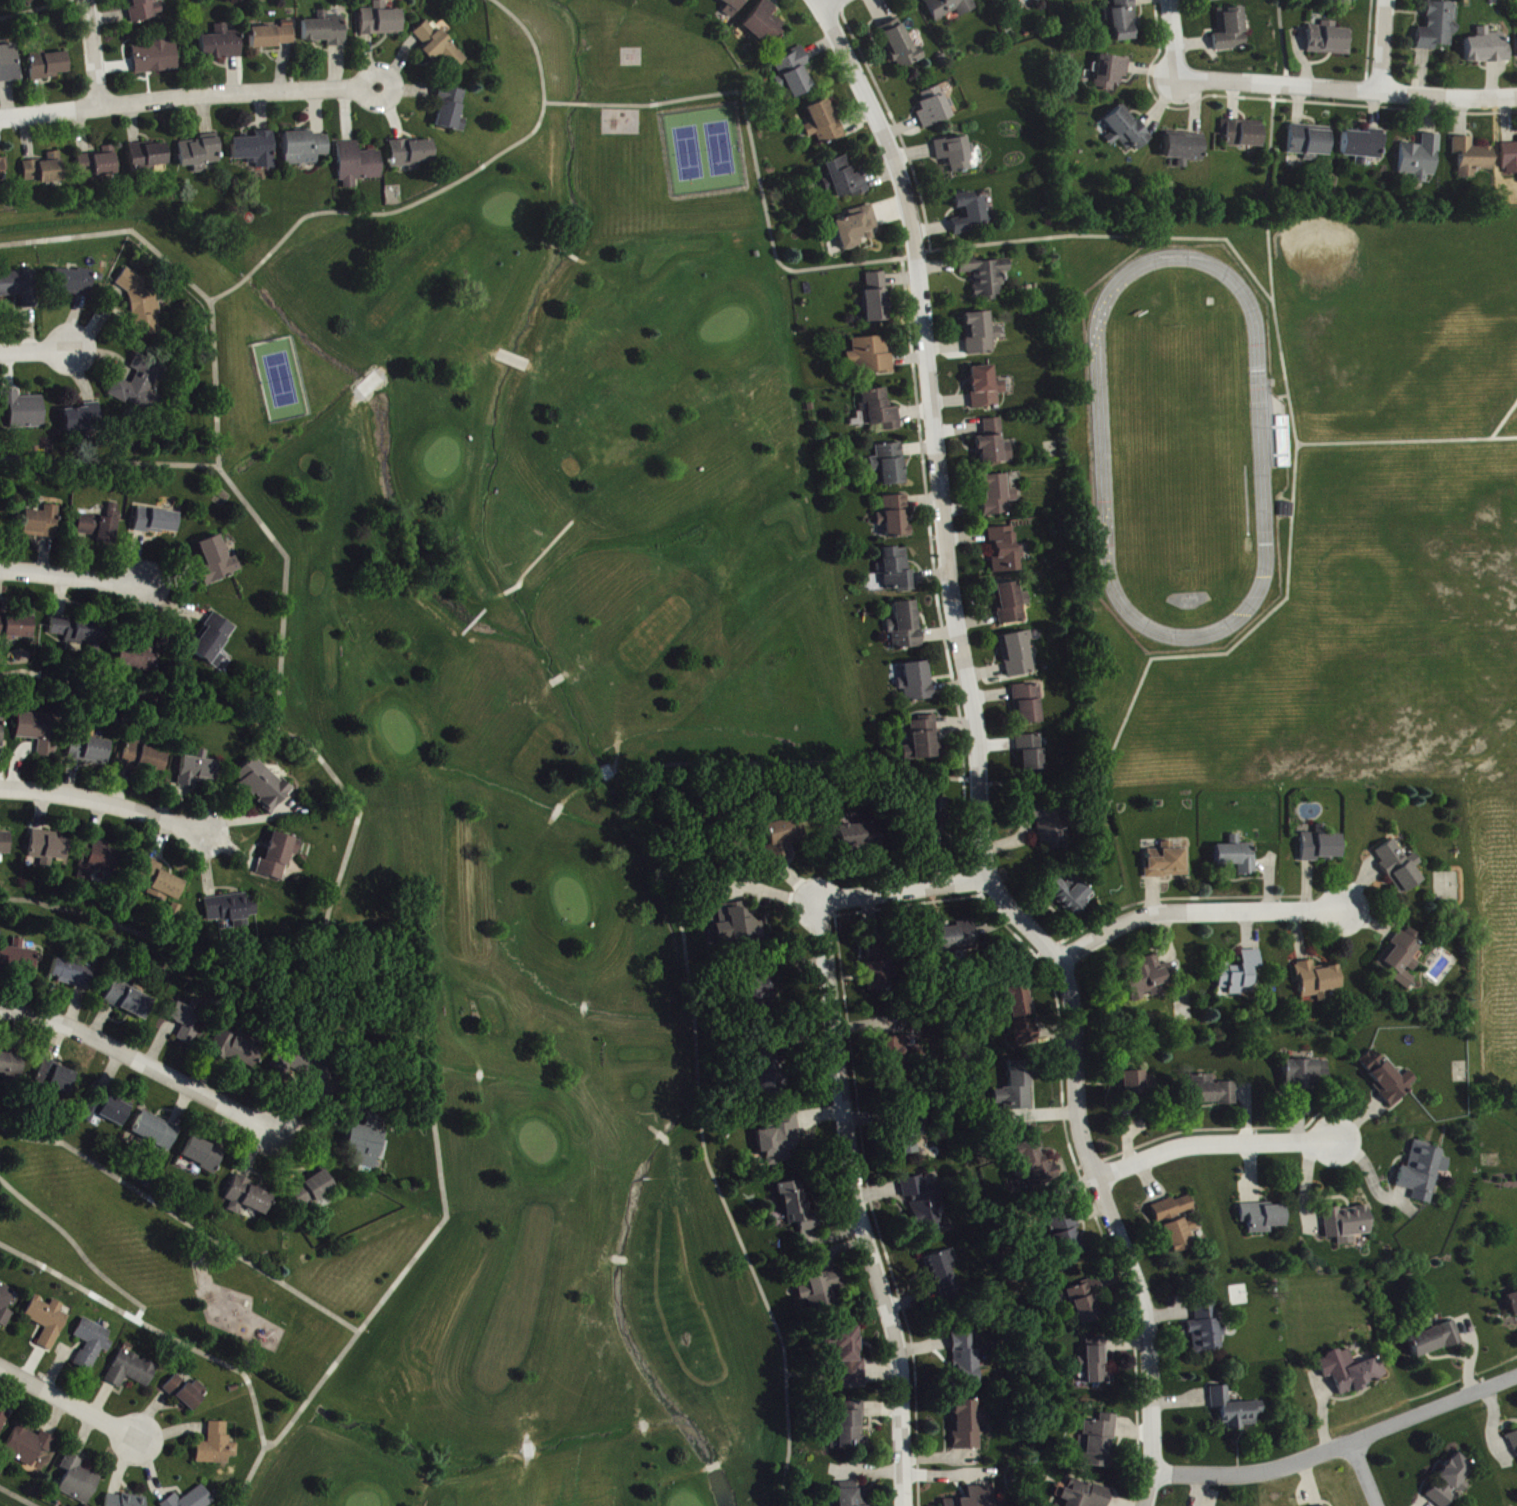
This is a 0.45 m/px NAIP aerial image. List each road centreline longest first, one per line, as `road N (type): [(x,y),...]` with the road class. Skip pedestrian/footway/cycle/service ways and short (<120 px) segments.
road 1 (residential): [(827,8),(889,145),(917,252),(952,599),(980,739),(987,878),(1063,958),(1074,999),(1079,1126),(1153,1345),(1156,1473),(1146,1505)]
road 2 (residential): [(824,901),(855,1194),(902,1343),(906,1505)]
road 3 (residential): [(0,118),(236,92),(382,87)]
road 4 (residential): [(1156,1473),(1252,1475),(1516,1376)]
road 5 (residential): [(1175,77),(1516,97)]
road 6 (residential): [(0,1010),(79,1030),(276,1132)]
road 7 (residential): [(1063,958),(1127,920),(1167,912),(1347,908)]
road 8 (residential): [(1100,1175),(1189,1141),(1339,1138)]
road 9 (residential): [(0,785),(104,800),(207,832)]
road 10 (residential): [(987,878),(824,901)]
road 11 (residential): [(0,1364),(140,1439)]
road 12 (residential): [(0,569),(147,584)]

